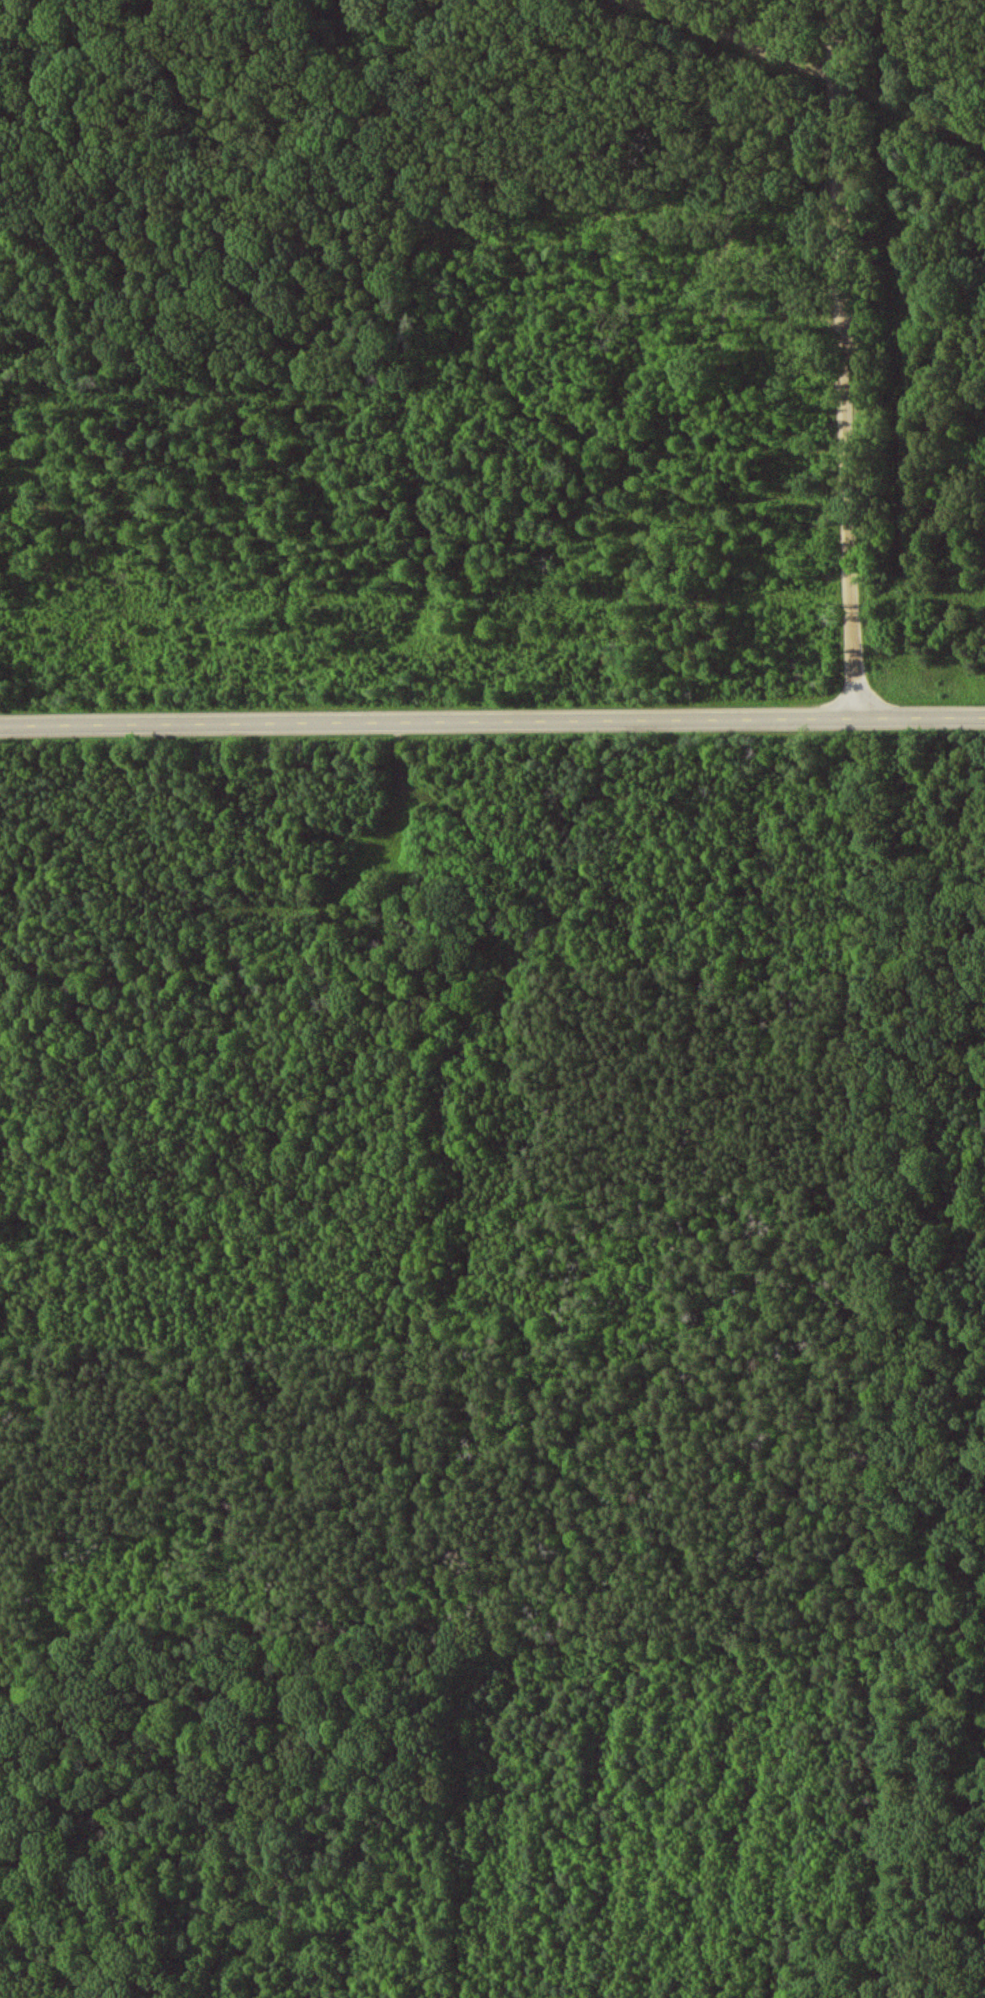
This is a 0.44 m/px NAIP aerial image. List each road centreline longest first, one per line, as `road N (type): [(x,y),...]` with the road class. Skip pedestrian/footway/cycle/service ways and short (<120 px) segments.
road 1 (tertiary): [(0,731),(984,719)]
road 2 (residential): [(859,718),(833,0)]

